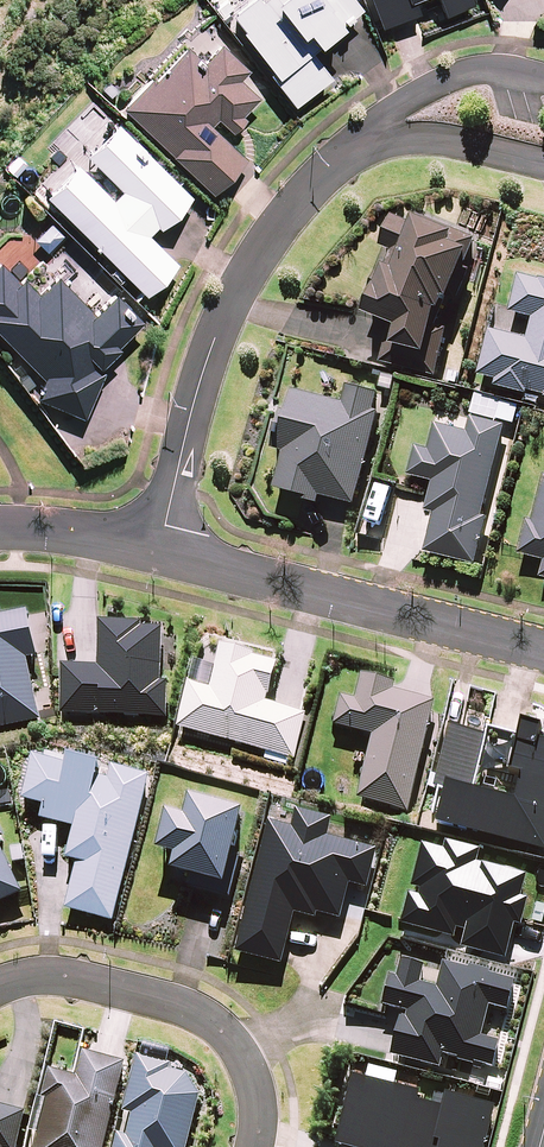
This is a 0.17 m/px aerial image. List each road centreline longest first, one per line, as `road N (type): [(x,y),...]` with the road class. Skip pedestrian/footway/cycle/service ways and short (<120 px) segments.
road 1 (residential): [(368,132),(274,223),(229,296),(158,544)]
road 2 (residential): [(158,544),(543,648)]
road 3 (residential): [(0,987),(53,975),(82,978),(208,1017),(253,1072),(260,1095),(255,1146)]
road 4 (residential): [(368,132),(450,77),(479,69),(543,80)]
road 5 (residential): [(0,525),(158,544)]
road 6 (residential): [(508,155),(368,132)]

